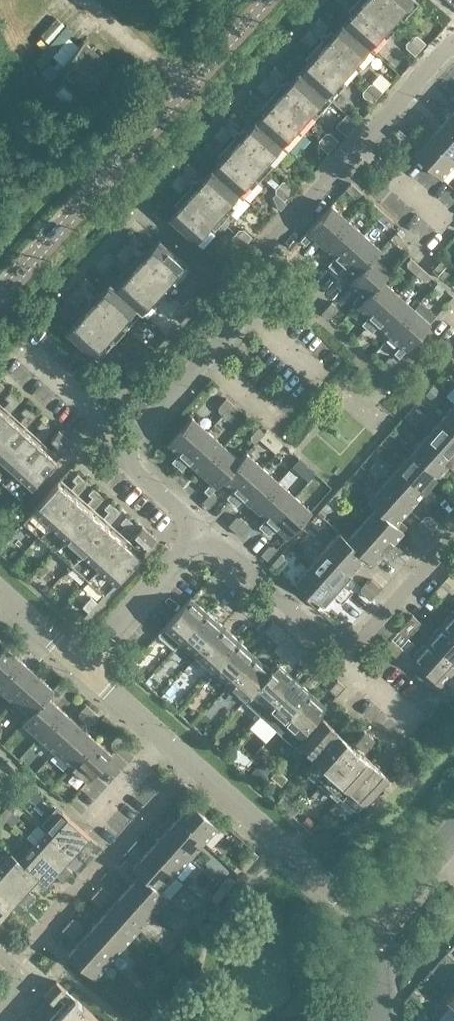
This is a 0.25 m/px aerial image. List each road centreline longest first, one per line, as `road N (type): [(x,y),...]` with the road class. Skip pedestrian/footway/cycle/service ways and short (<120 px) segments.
road 1 (tertiary): [(0,297),(267,0)]
road 2 (residential): [(373,936),(82,667)]
road 3 (residential): [(453,535),(345,657),(205,534)]
road 4 (residential): [(248,305),(255,258),(362,142)]
road 5 (residential): [(82,667),(205,534)]
road 6 (residential): [(362,142),(453,42)]
road 7 (residential): [(205,534),(140,477),(138,433)]

